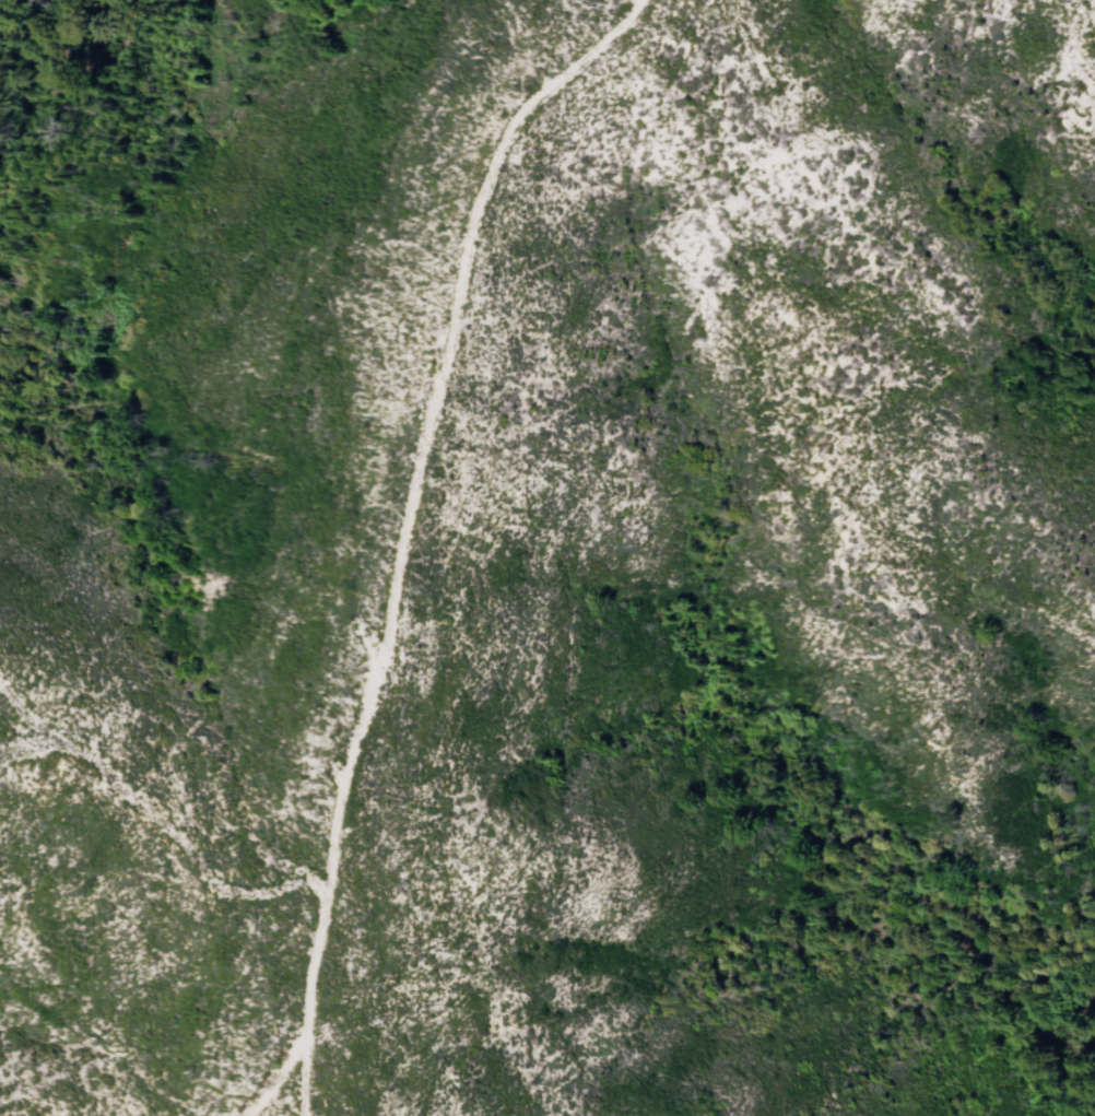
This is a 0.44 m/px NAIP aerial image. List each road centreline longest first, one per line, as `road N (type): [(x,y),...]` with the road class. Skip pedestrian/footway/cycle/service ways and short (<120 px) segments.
road 1 (track): [(644,0),(511,118),(461,196),(409,423),(370,673),(322,827),(297,991),(290,1115)]

